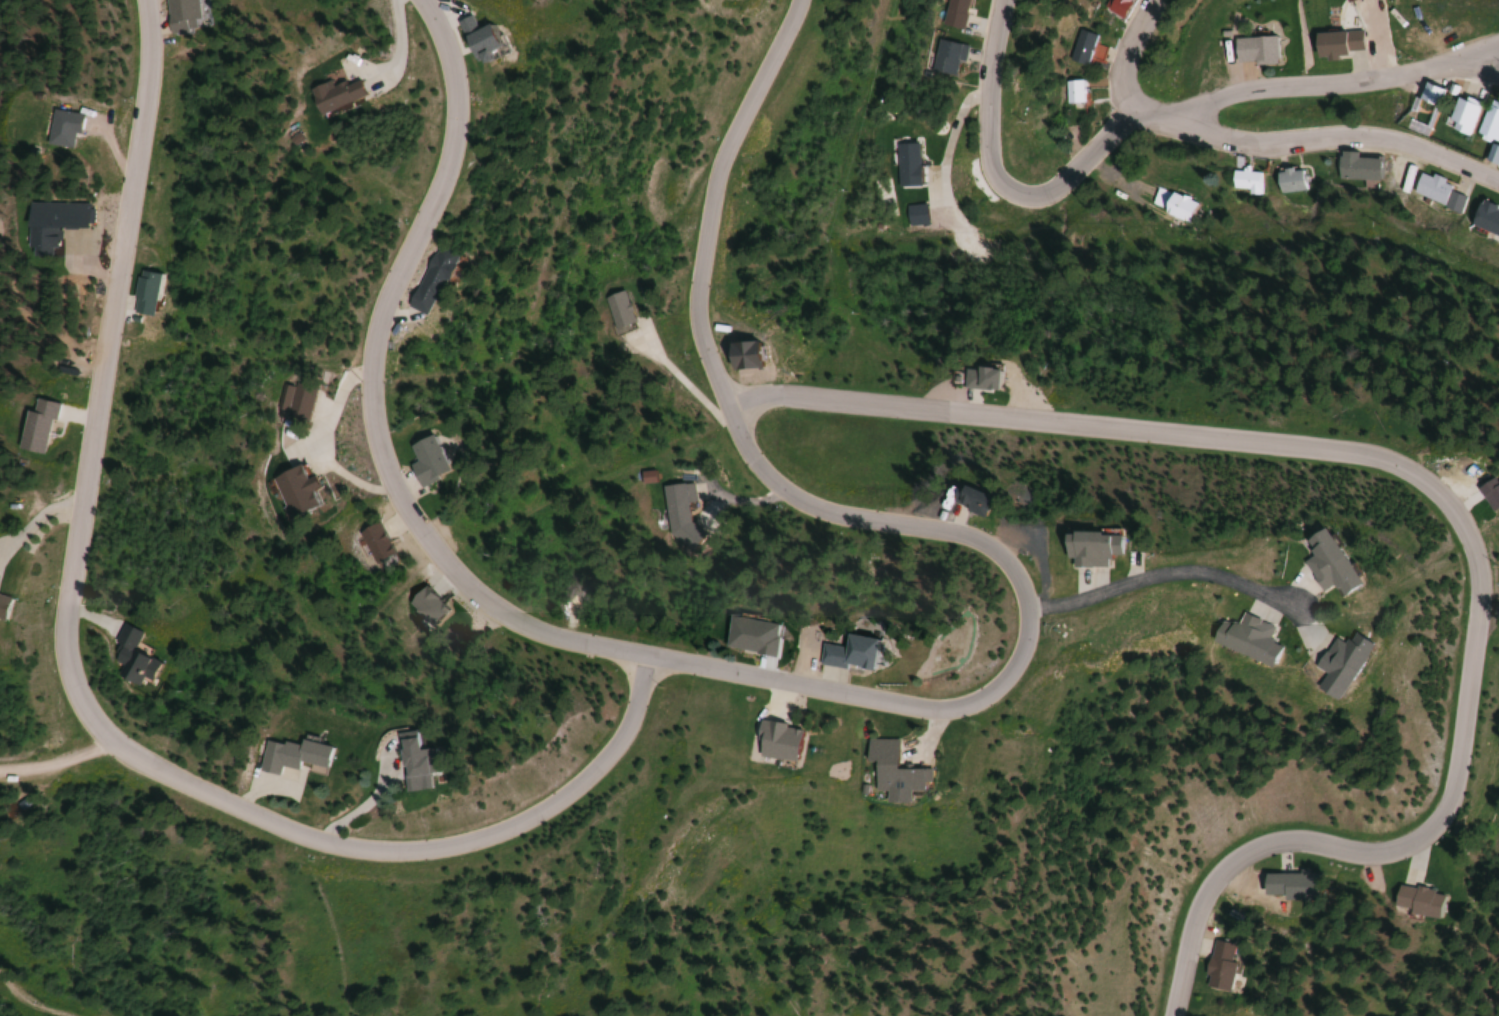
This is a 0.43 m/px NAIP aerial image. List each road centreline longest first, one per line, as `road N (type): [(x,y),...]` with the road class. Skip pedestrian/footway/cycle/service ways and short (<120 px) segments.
road 1 (residential): [(801,0),(725,159),(700,266),(702,330),(753,456),(794,496),(830,513),(955,531),(1011,567),(1026,608),(1023,644),(982,698),(953,710),(930,712),(538,632),(480,598),(437,555),(393,492),(368,407),(378,314),(444,163),(452,73),(417,0)]
road 2 (residential): [(1169,1015),(1193,915),(1229,863),(1278,841),(1380,847),(1432,821),(1456,756),(1473,573),(1453,522),(1397,471),(1345,455),(773,395),(729,403)]
road 3 (residential): [(646,656),(630,717),(595,768),(501,829),(415,850),(330,845),(287,831),(131,758),(95,729),(66,673),(64,623),(149,63),(145,0)]
road 4 (residential): [(1136,107),(1046,195),(1019,197),(998,184),(982,128),(998,0)]
road 5 (residential): [(1498,75),(1444,61),(1242,93),(1178,127)]
road 6 (residential): [(1498,184),(1405,144),(1353,134),(1254,145),(1178,127)]
road 7 (residential): [(1026,608),(1174,569),(1209,570),(1291,608)]

